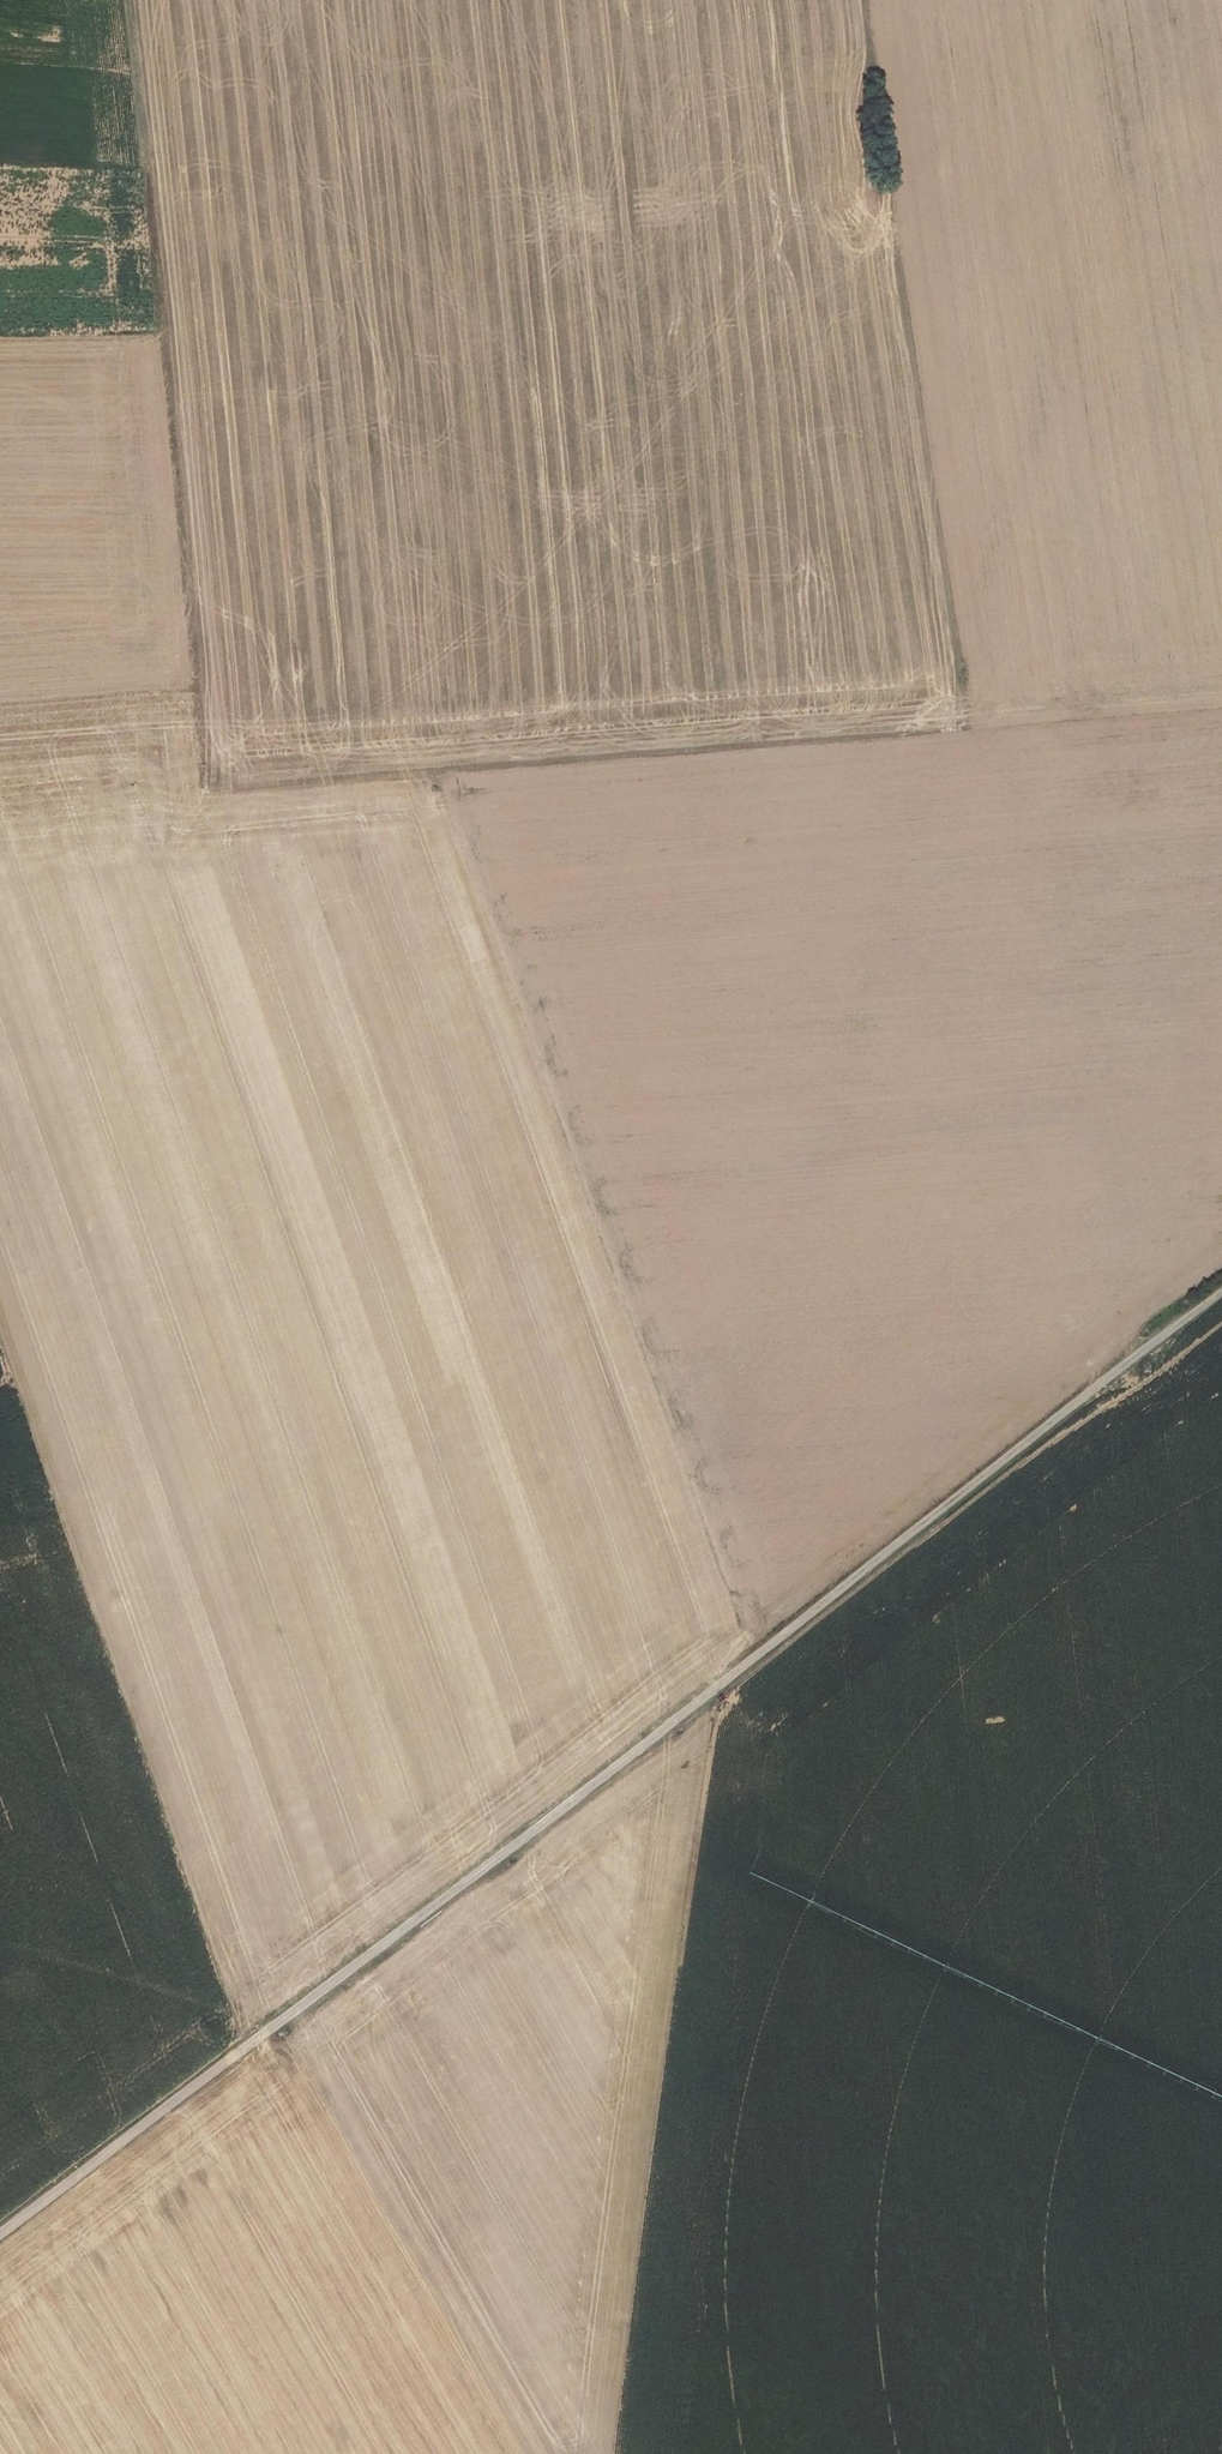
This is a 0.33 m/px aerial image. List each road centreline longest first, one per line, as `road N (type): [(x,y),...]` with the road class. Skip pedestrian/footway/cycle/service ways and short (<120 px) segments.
road 1 (track): [(0,2234),(1221,1287)]

